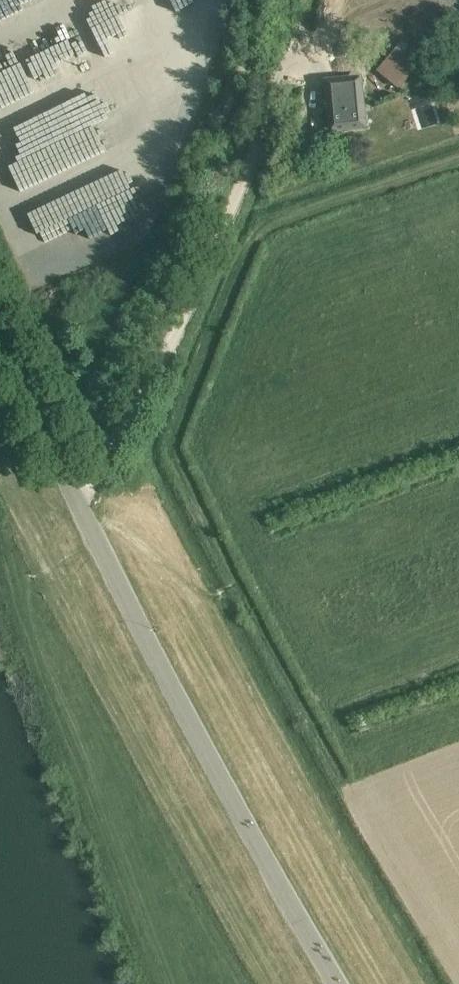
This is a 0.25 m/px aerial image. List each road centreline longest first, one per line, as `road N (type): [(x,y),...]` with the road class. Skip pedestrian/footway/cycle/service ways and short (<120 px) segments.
road 1 (unclassified): [(346,983),(76,478),(0,316)]

